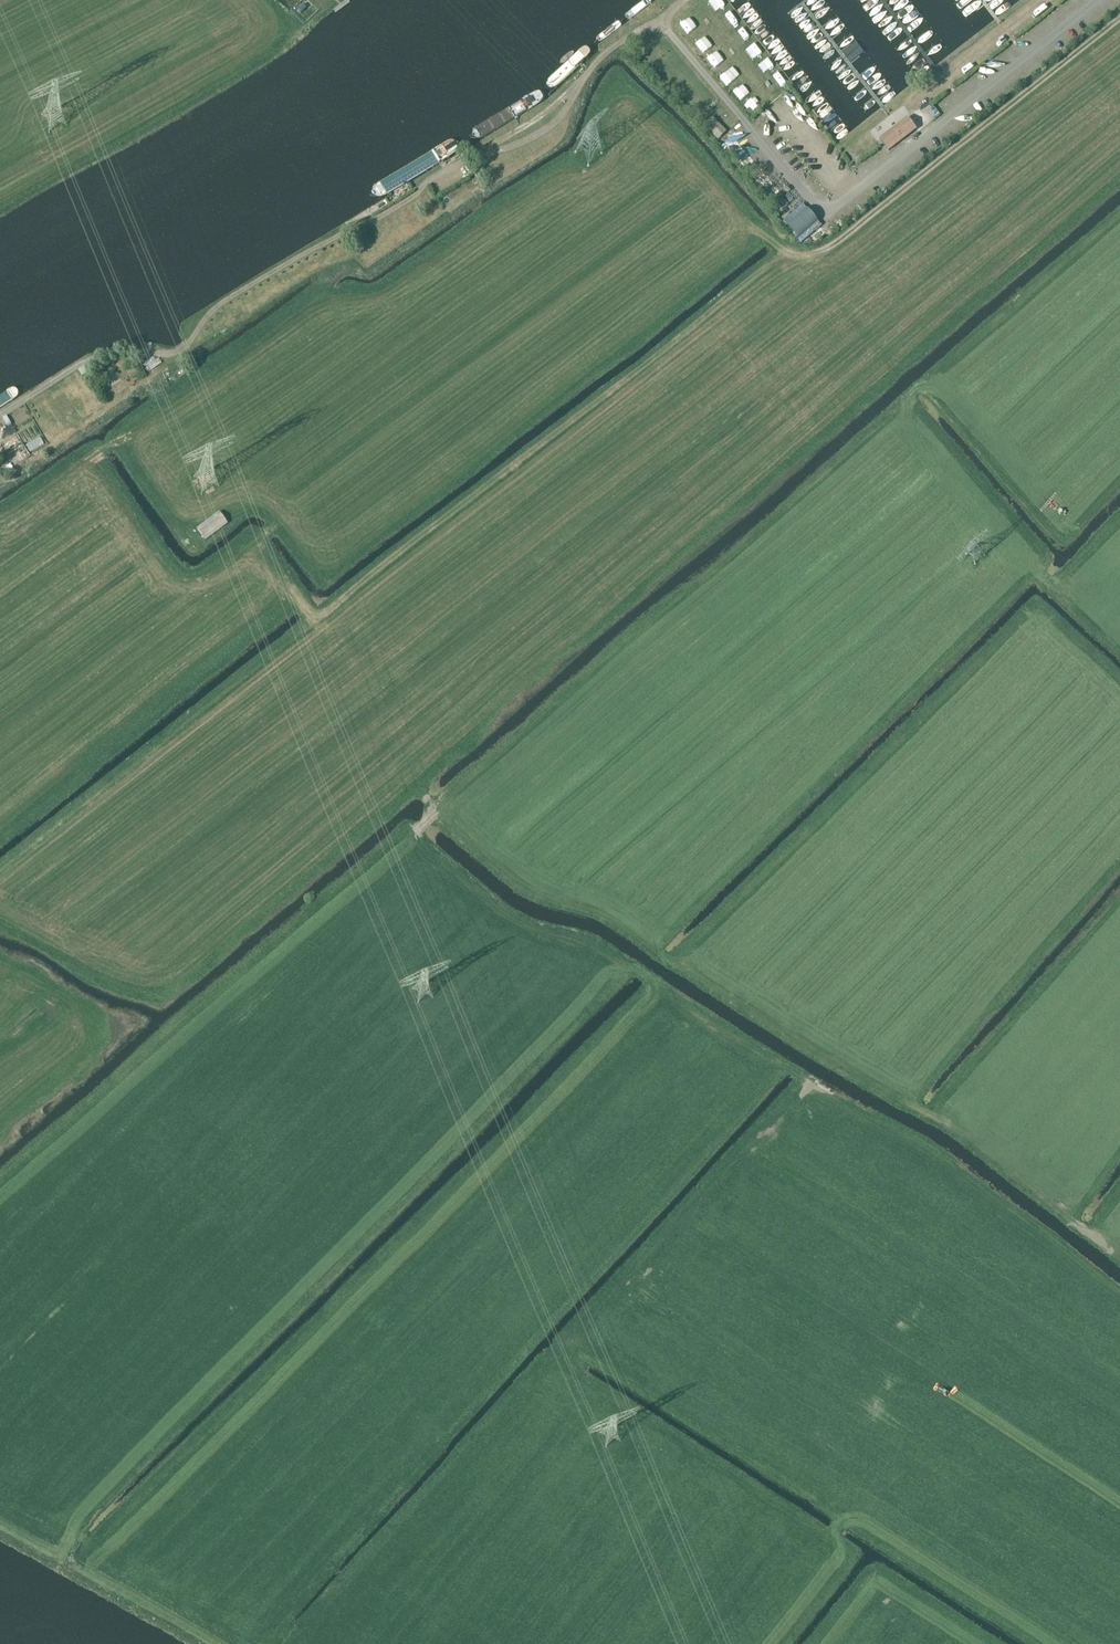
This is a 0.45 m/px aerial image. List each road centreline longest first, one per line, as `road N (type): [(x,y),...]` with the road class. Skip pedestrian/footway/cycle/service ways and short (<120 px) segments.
road 1 (track): [(1119,18),(837,241),(807,253),(783,251),(331,608)]

